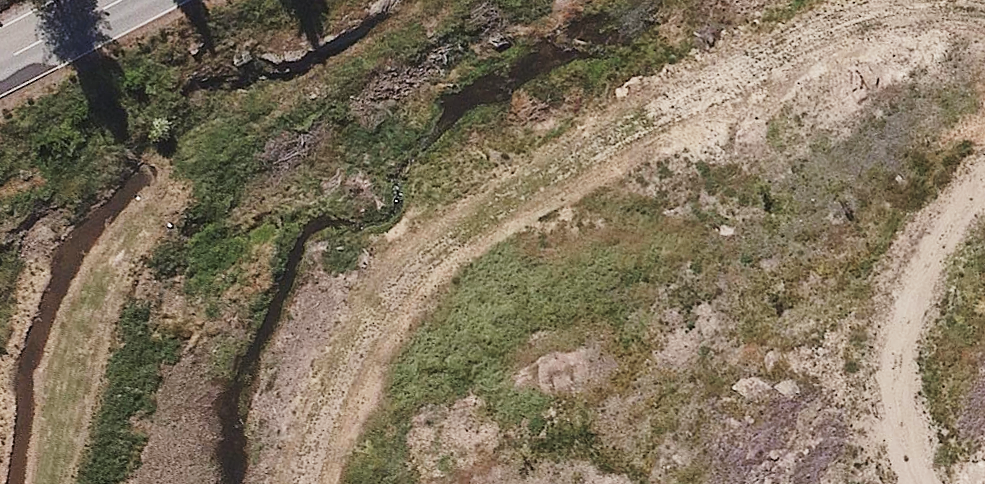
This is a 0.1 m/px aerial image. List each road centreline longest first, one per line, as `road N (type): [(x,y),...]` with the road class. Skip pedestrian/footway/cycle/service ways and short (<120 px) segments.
road 1 (track): [(888,0),(746,39),(424,230),(326,394),(300,483)]
road 2 (track): [(928,483),(894,372),(908,286),(956,188),(984,160)]
road 3 (unclassified): [(0,56),(109,0)]

